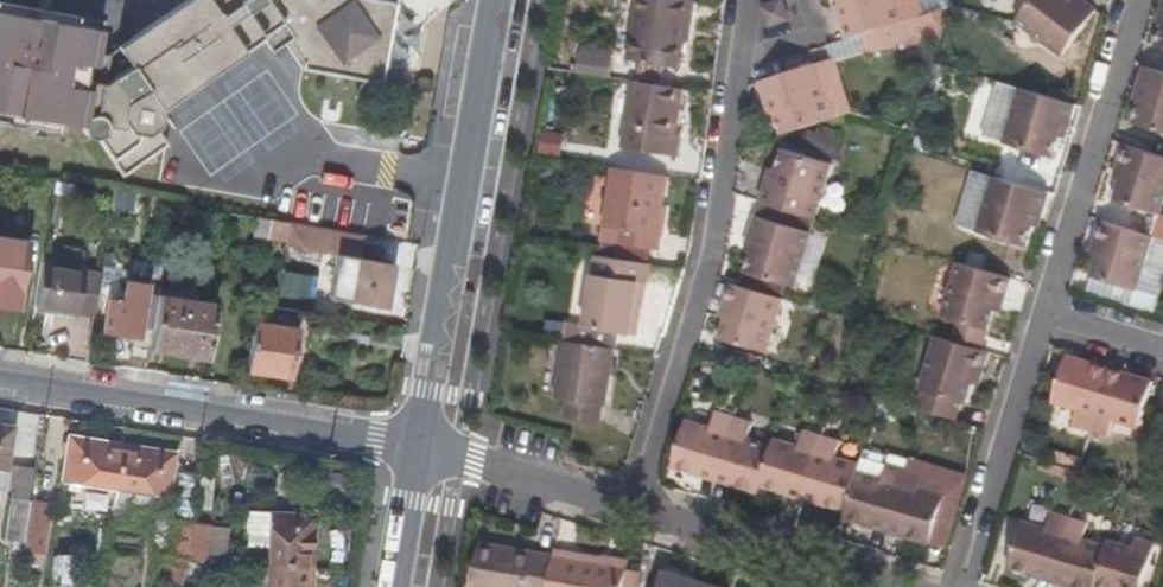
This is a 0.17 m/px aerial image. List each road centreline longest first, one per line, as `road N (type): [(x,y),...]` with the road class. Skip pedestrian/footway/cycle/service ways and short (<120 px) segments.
road 1 (residential): [(748,0),(715,239),(632,507)]
road 2 (residential): [(495,0),(419,441)]
road 3 (residential): [(419,441),(0,375)]
road 4 (residential): [(1136,0),(1040,305)]
road 5 (residential): [(1040,305),(952,586)]
road 6 (residential): [(890,586),(632,507)]
road 7 (residential): [(632,507),(419,441)]
road 8 (residential): [(419,441),(393,586)]
road 9 (residential): [(1162,339),(1040,305)]

